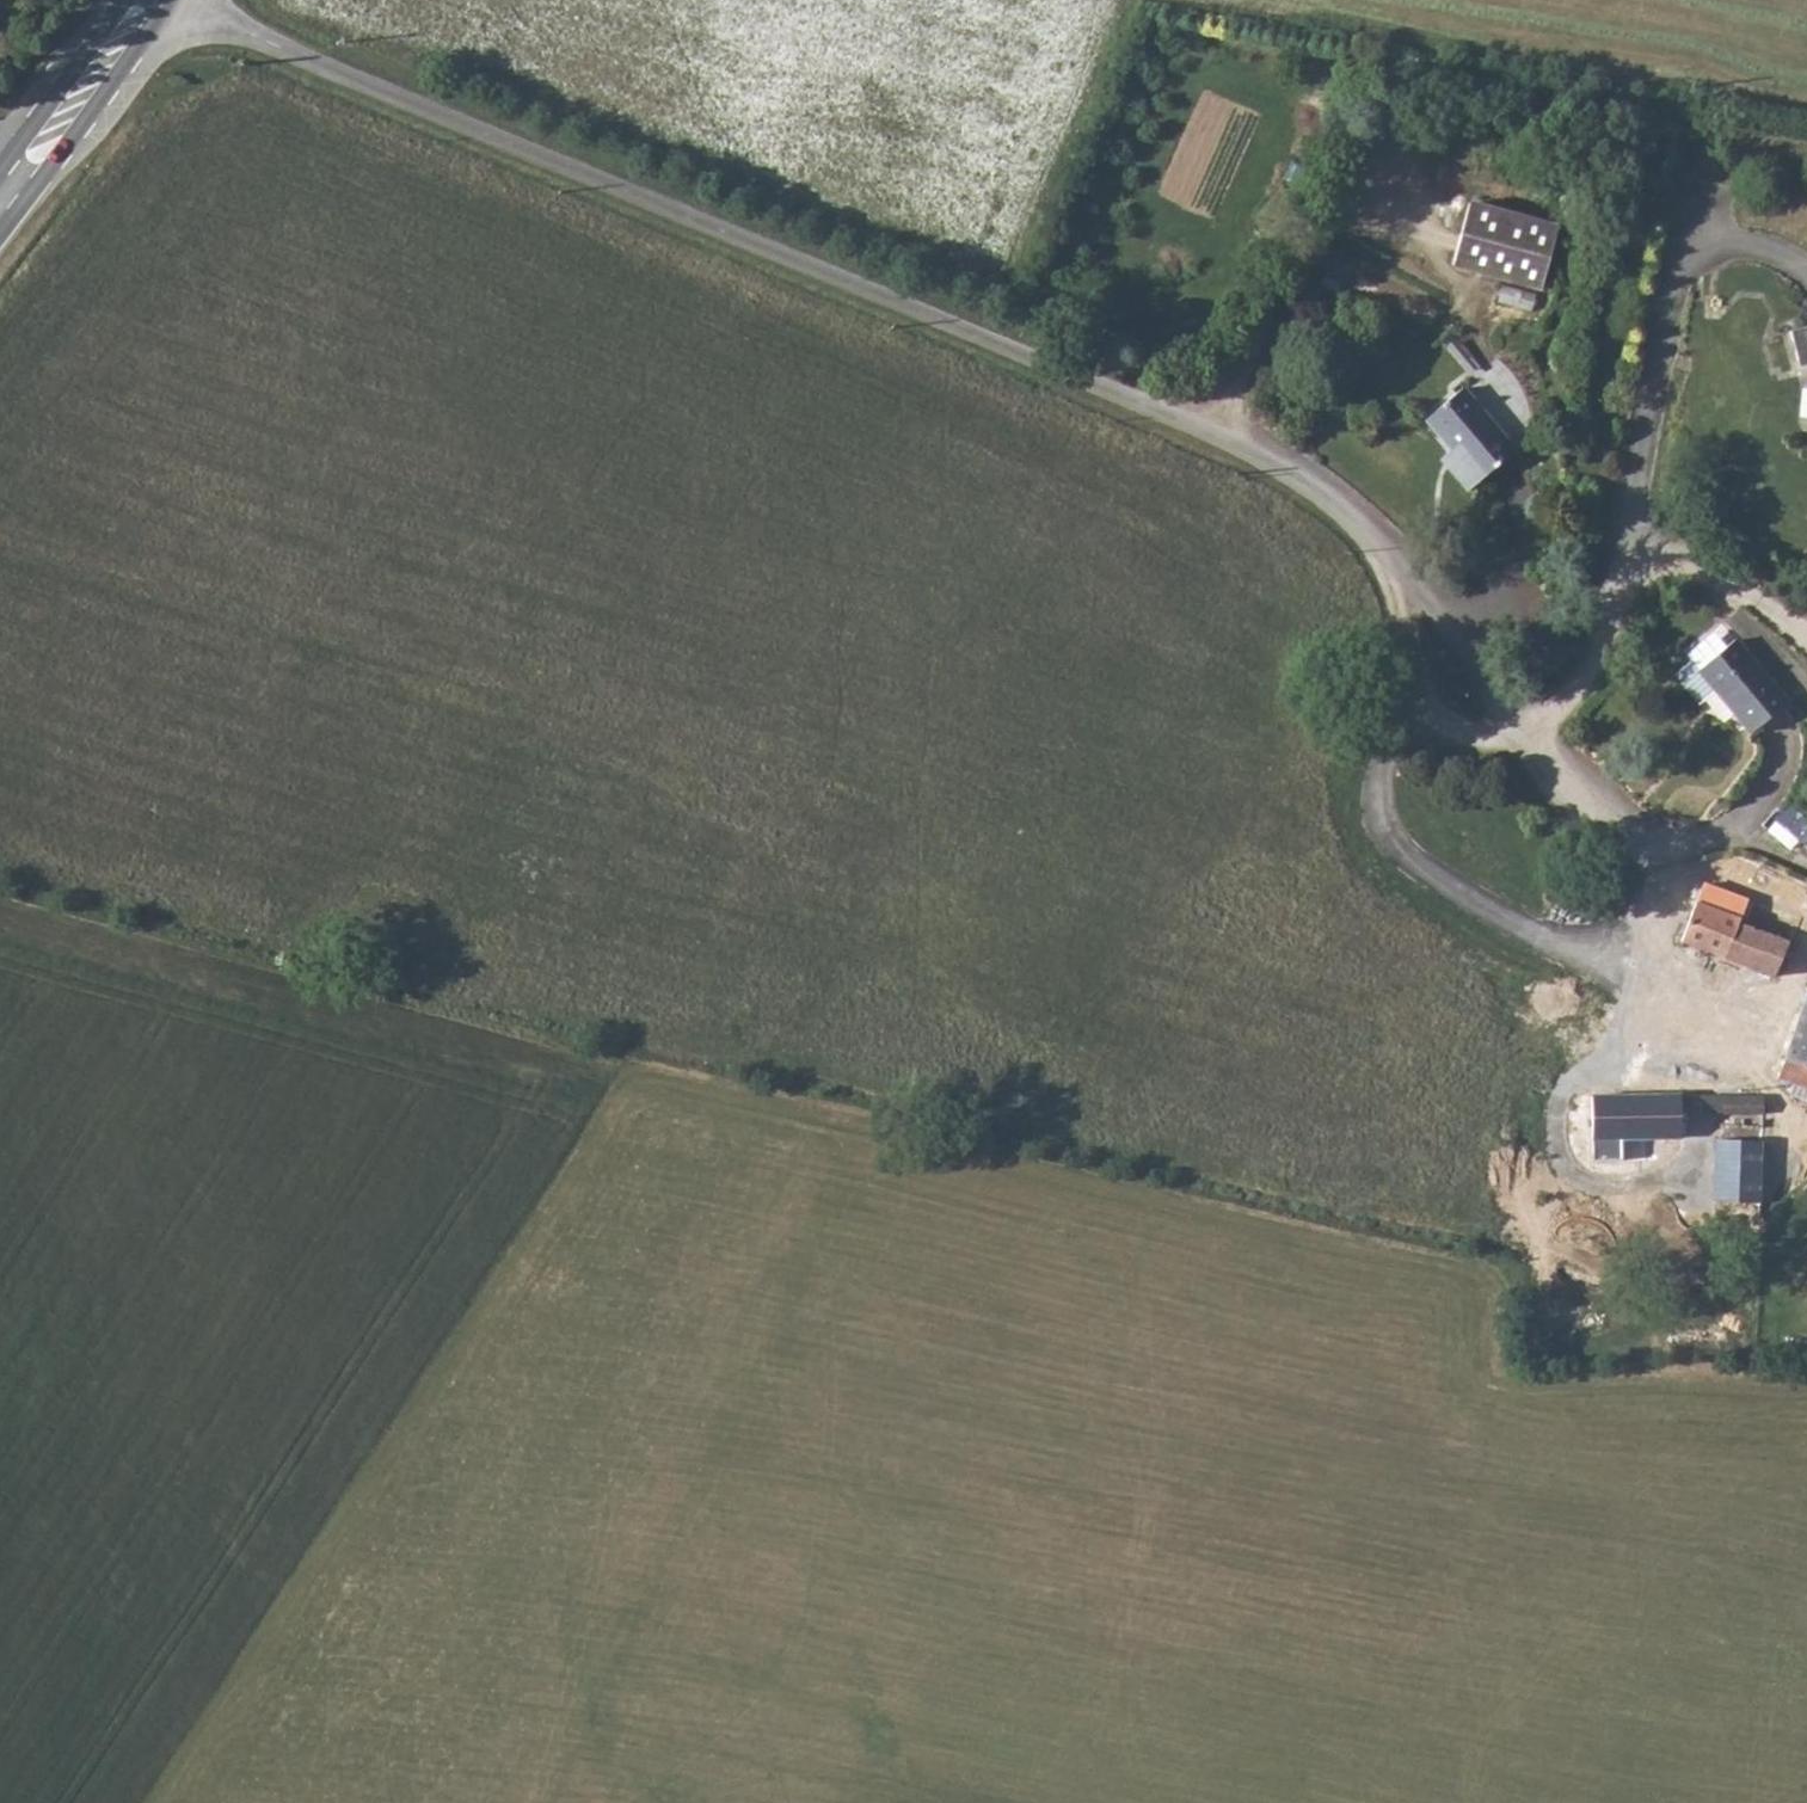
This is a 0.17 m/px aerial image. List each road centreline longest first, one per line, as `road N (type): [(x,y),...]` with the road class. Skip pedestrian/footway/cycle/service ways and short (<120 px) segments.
road 1 (unclassified): [(1687,876),(1503,716),(1411,573),(1354,512),(1271,456),(176,0)]
road 2 (primary): [(145,0),(0,190)]

